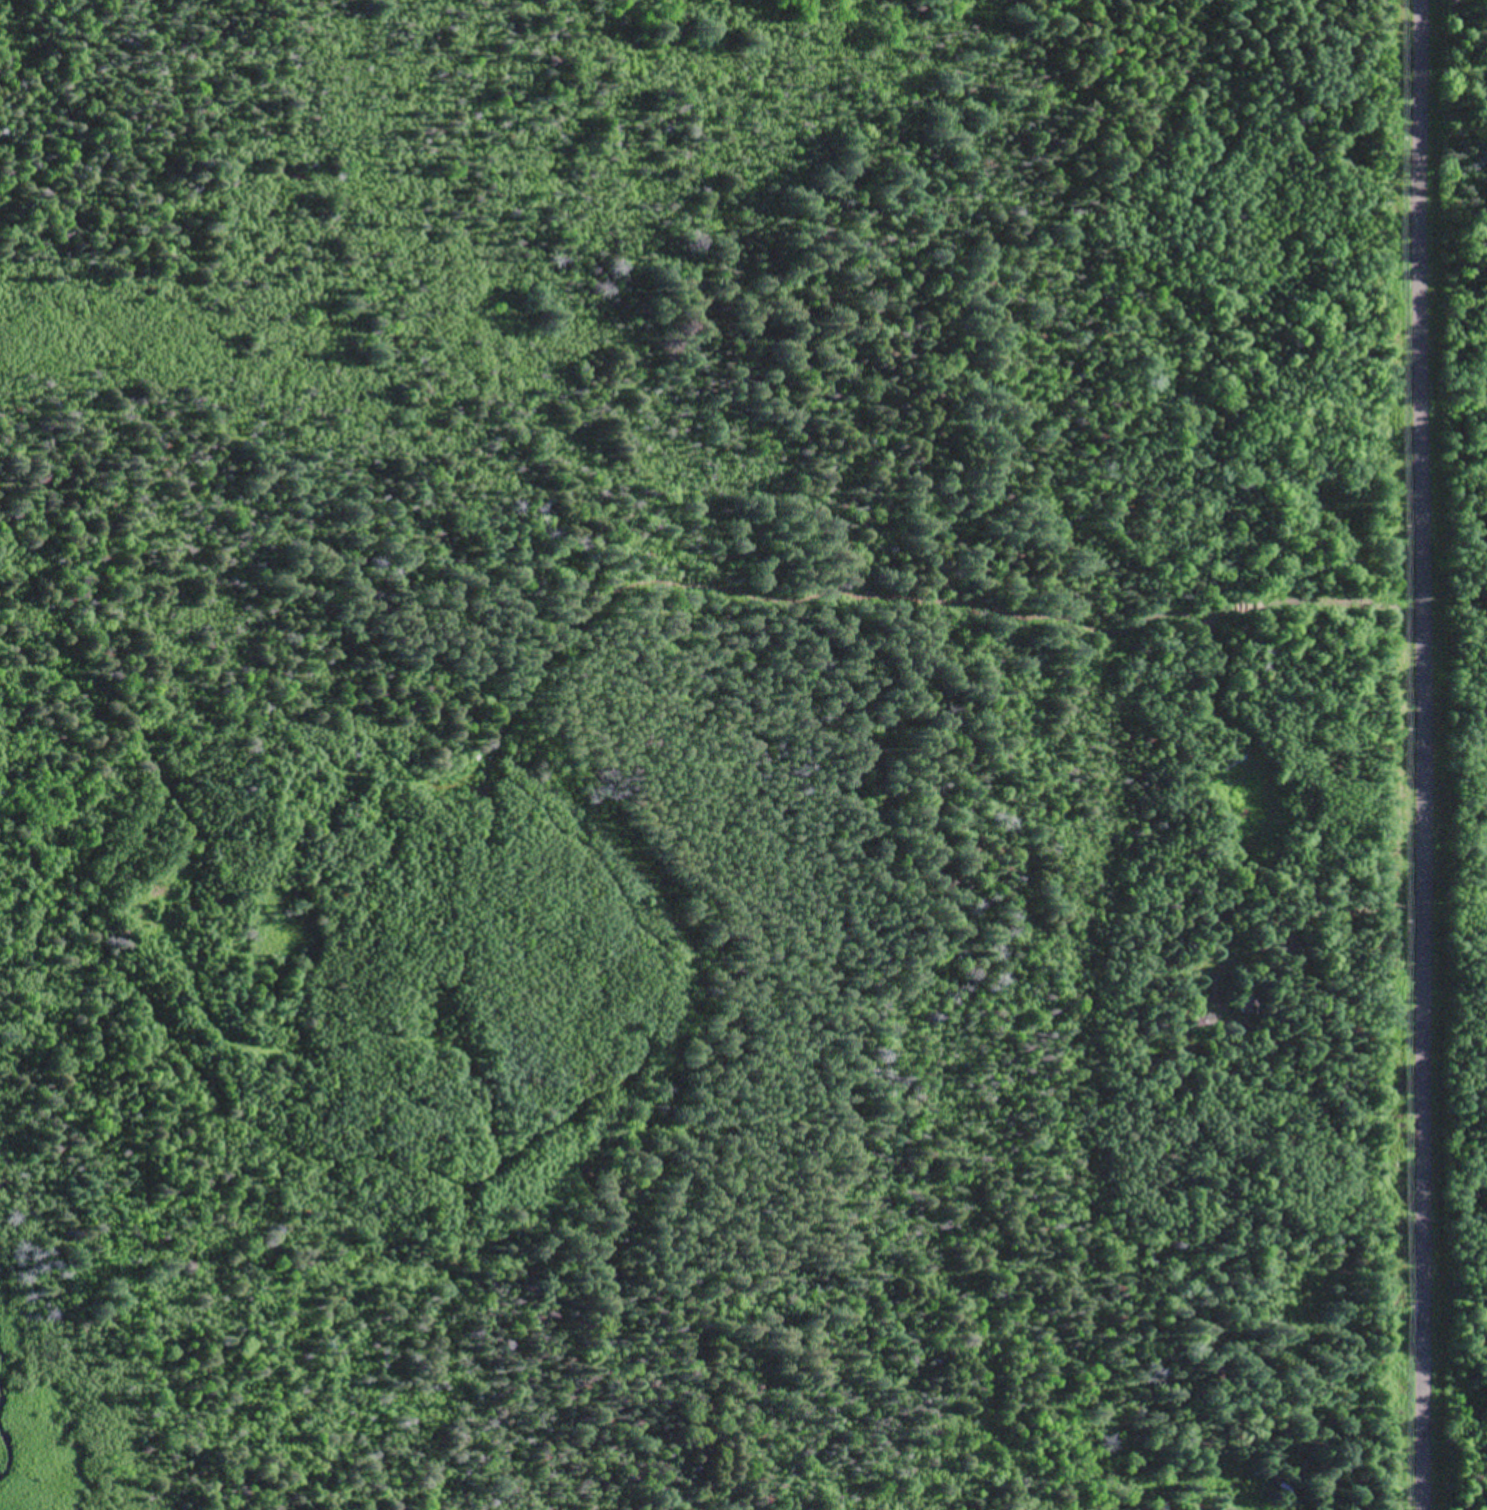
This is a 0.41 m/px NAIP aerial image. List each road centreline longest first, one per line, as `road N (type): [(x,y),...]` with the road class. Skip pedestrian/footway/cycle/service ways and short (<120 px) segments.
road 1 (residential): [(1419,1509),(1419,0)]

